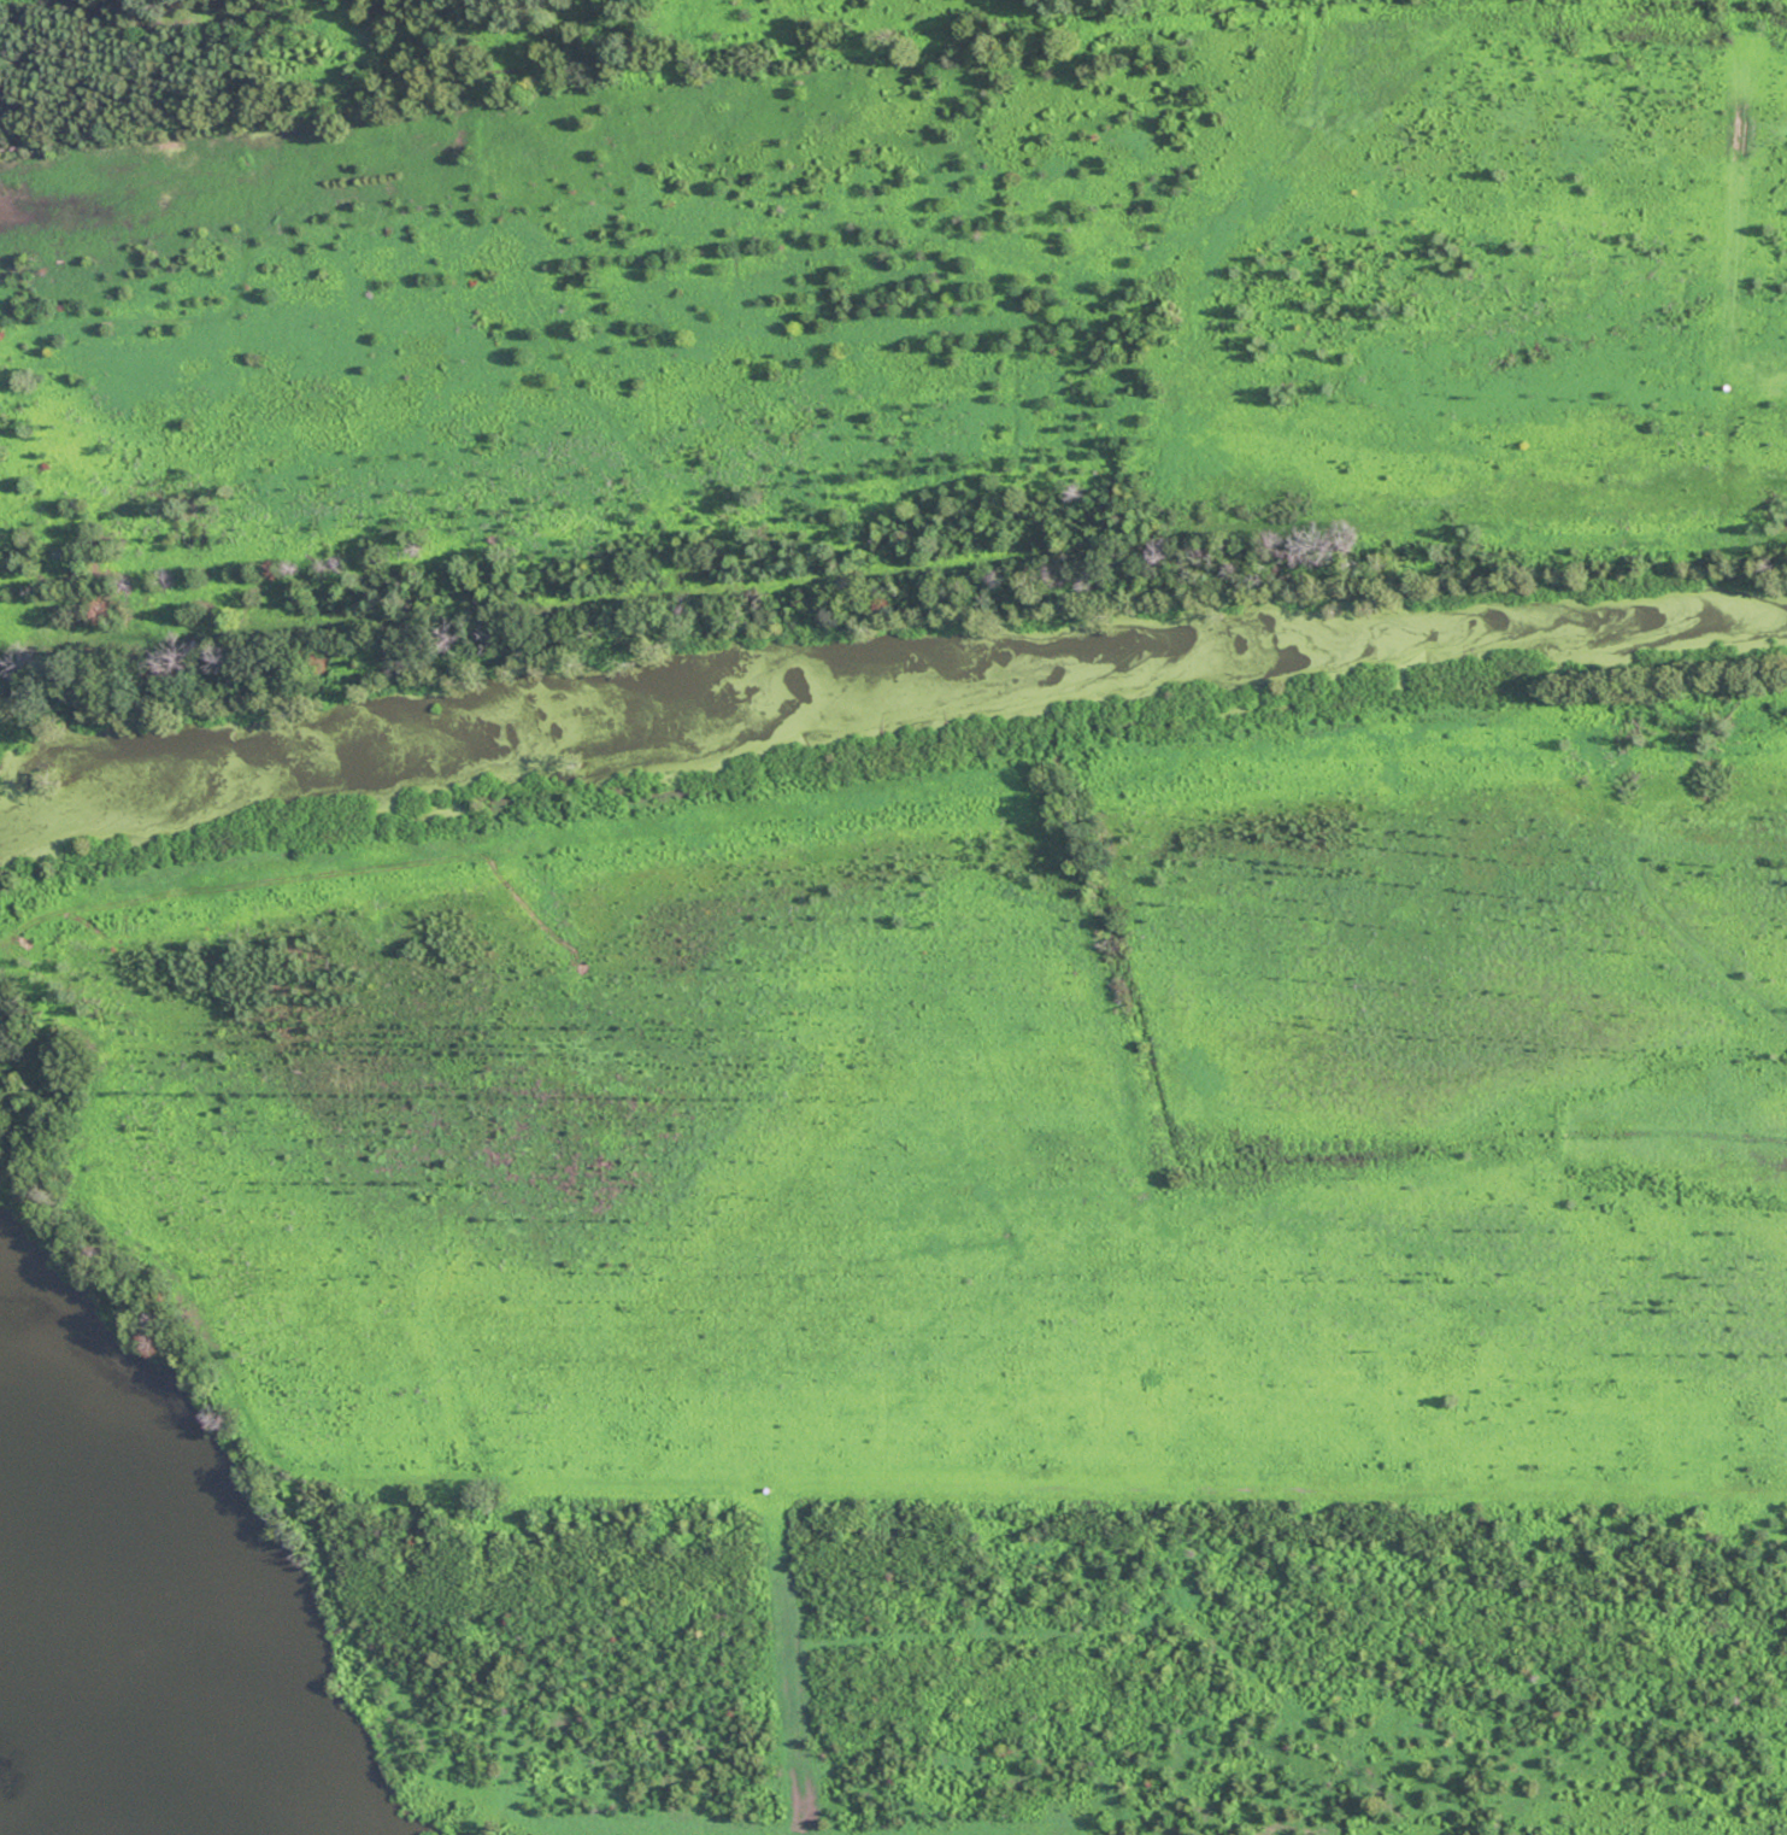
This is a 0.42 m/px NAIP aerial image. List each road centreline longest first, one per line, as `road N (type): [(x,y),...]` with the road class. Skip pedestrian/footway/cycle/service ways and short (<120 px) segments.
road 1 (residential): [(1786,1030),(1629,862),(1613,828),(1605,748)]

